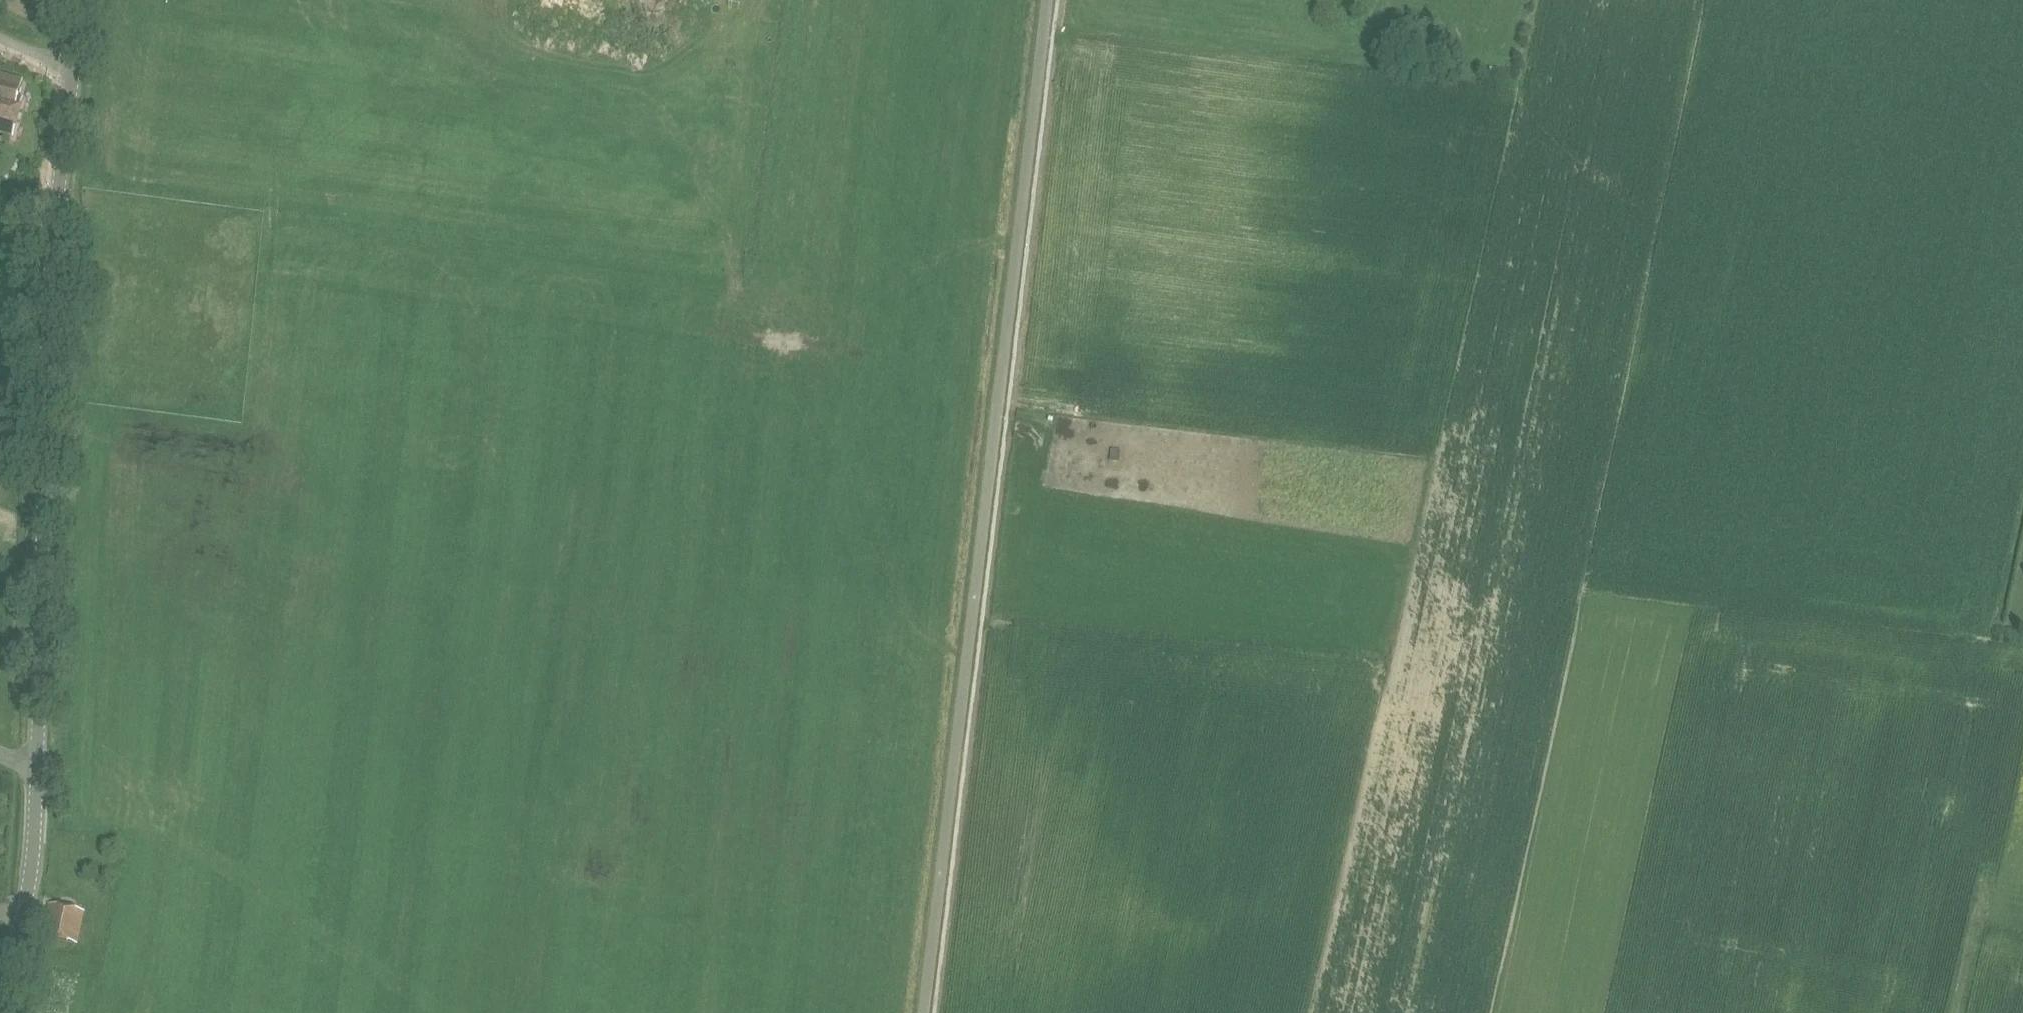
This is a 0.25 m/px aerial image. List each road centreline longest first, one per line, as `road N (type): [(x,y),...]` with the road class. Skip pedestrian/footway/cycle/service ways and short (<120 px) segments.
road 1 (unclassified): [(925,1012),(1049,0)]
road 2 (unclassified): [(0,987),(32,836),(50,302),(74,68)]

